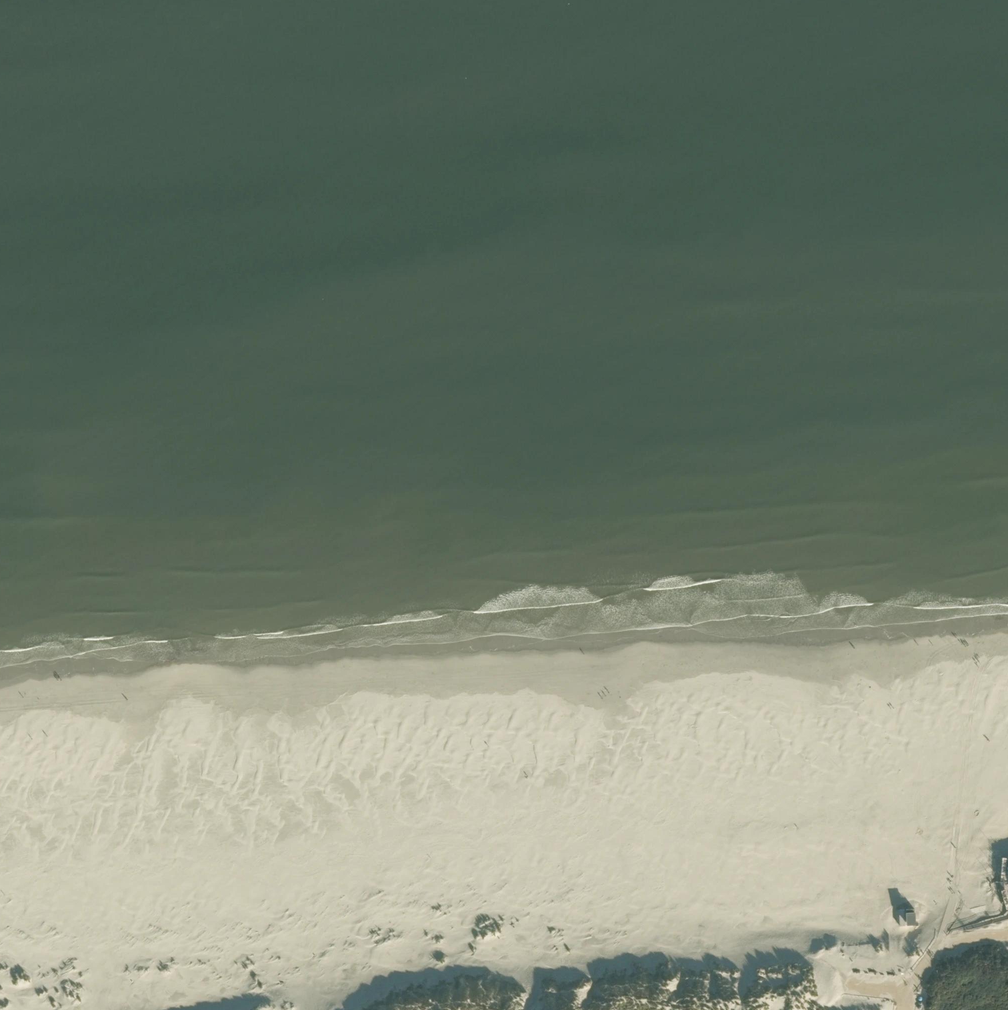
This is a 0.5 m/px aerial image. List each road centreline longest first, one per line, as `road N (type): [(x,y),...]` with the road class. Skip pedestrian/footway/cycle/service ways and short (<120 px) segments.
road 1 (unclassified): [(906,1009),(954,895)]

